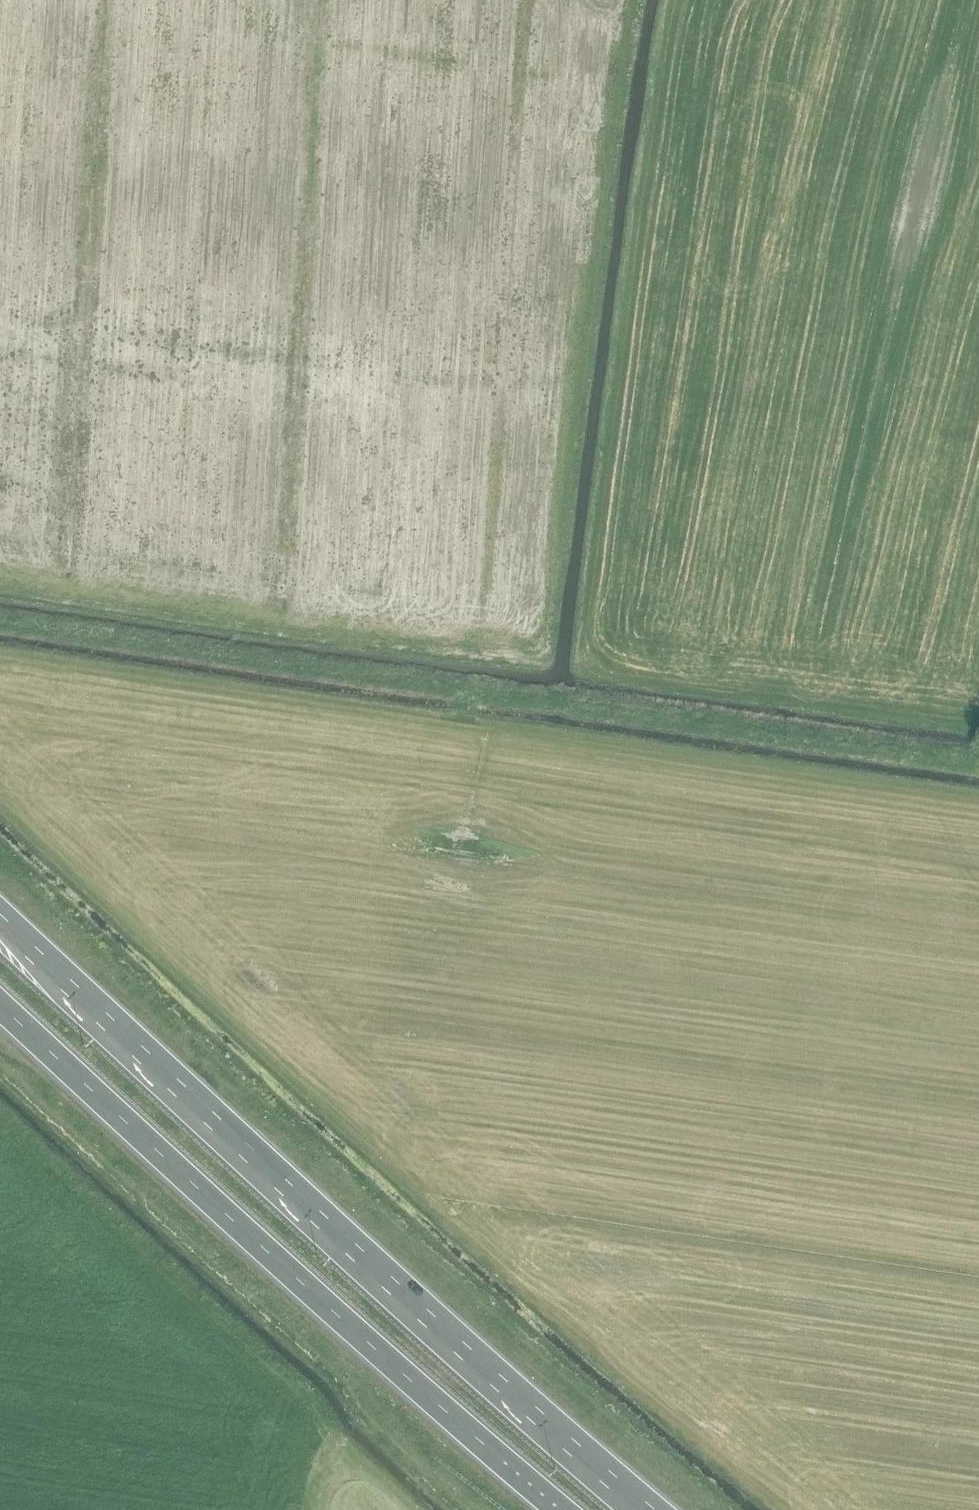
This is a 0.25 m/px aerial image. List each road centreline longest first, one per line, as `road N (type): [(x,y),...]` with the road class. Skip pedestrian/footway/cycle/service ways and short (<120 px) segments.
road 1 (trunk): [(650,1509),(333,1239),(0,914)]
road 2 (trunk): [(0,1004),(287,1272),(560,1509)]

